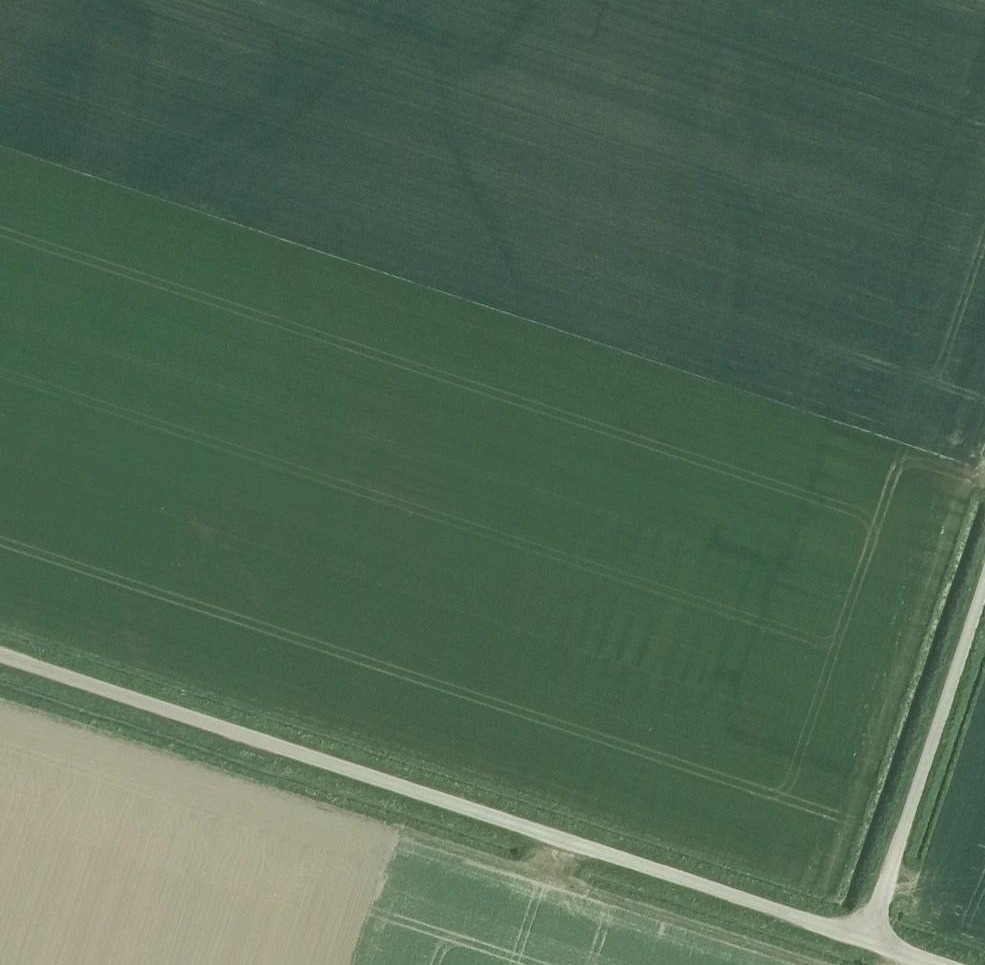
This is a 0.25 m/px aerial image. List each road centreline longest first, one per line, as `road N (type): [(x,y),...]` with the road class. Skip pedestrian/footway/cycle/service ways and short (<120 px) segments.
road 1 (unclassified): [(870,939),(0,654)]
road 2 (unclassified): [(870,939),(984,591)]

